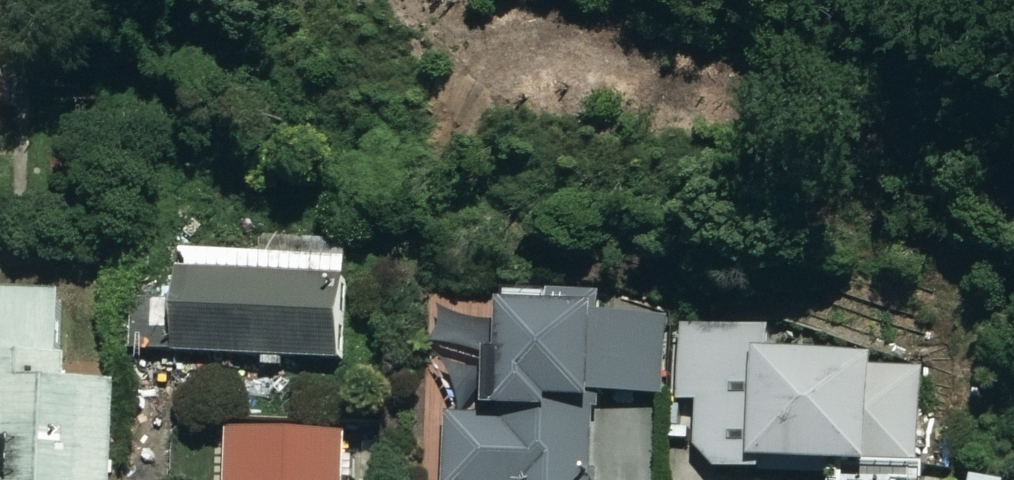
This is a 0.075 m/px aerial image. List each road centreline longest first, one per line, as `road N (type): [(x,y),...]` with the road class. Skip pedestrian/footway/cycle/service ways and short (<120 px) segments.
road 1 (track): [(1013,157),(898,47)]
road 2 (track): [(1013,22),(966,7),(898,47)]

